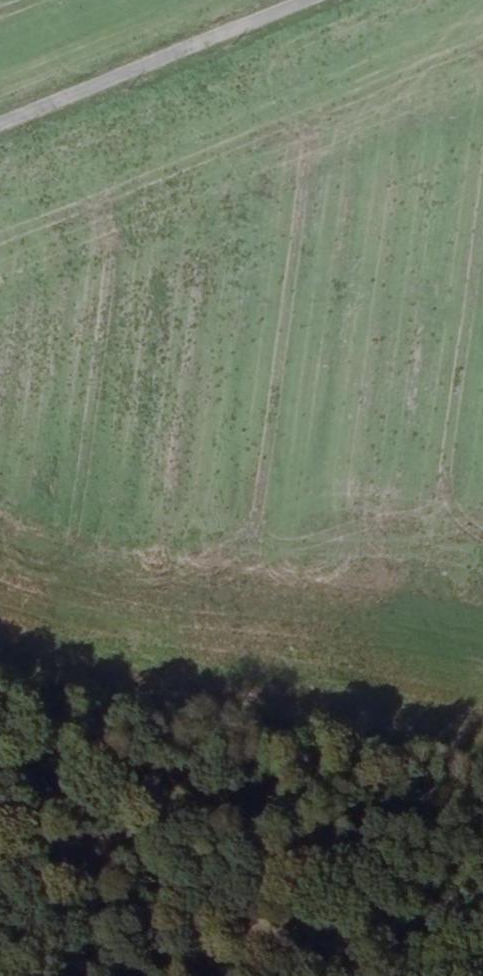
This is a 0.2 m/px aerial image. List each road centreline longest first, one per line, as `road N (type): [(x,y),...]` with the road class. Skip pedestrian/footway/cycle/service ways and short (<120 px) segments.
road 1 (track): [(0,148),(335,0)]

